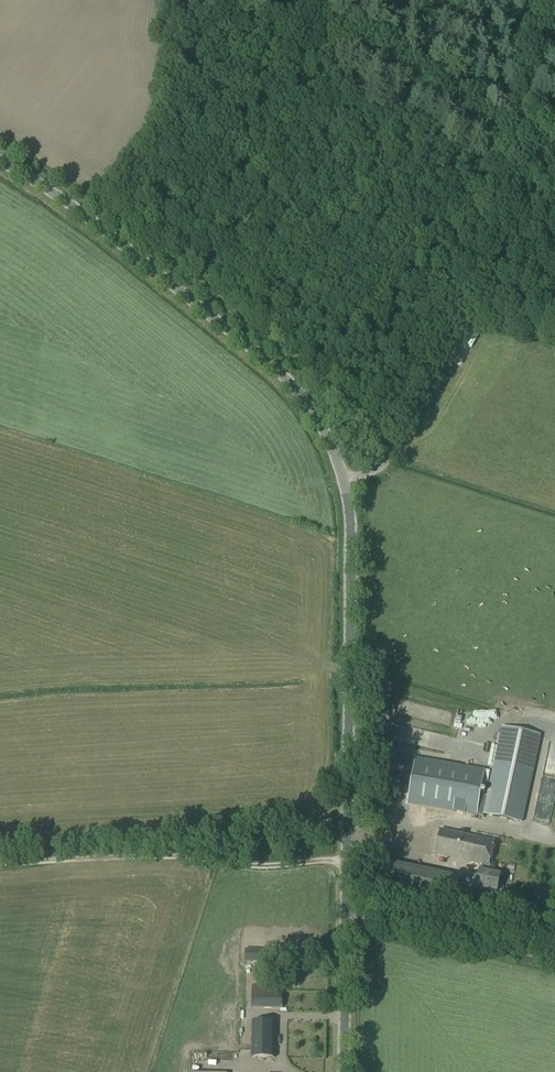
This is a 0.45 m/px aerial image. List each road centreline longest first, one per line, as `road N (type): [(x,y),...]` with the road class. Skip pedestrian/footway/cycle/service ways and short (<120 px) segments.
road 1 (tertiary): [(346,488),(299,394),(245,341),(50,189),(0,162)]
road 2 (tertiary): [(346,912),(346,488)]
road 3 (unclassified): [(346,488),(390,459),(531,162)]
road 4 (track): [(531,162),(349,49),(184,38)]
road 5 (track): [(347,864),(145,854),(0,864)]
road 6 (residential): [(554,960),(346,912)]
road 7 (tertiary): [(344,1071),(346,912)]

